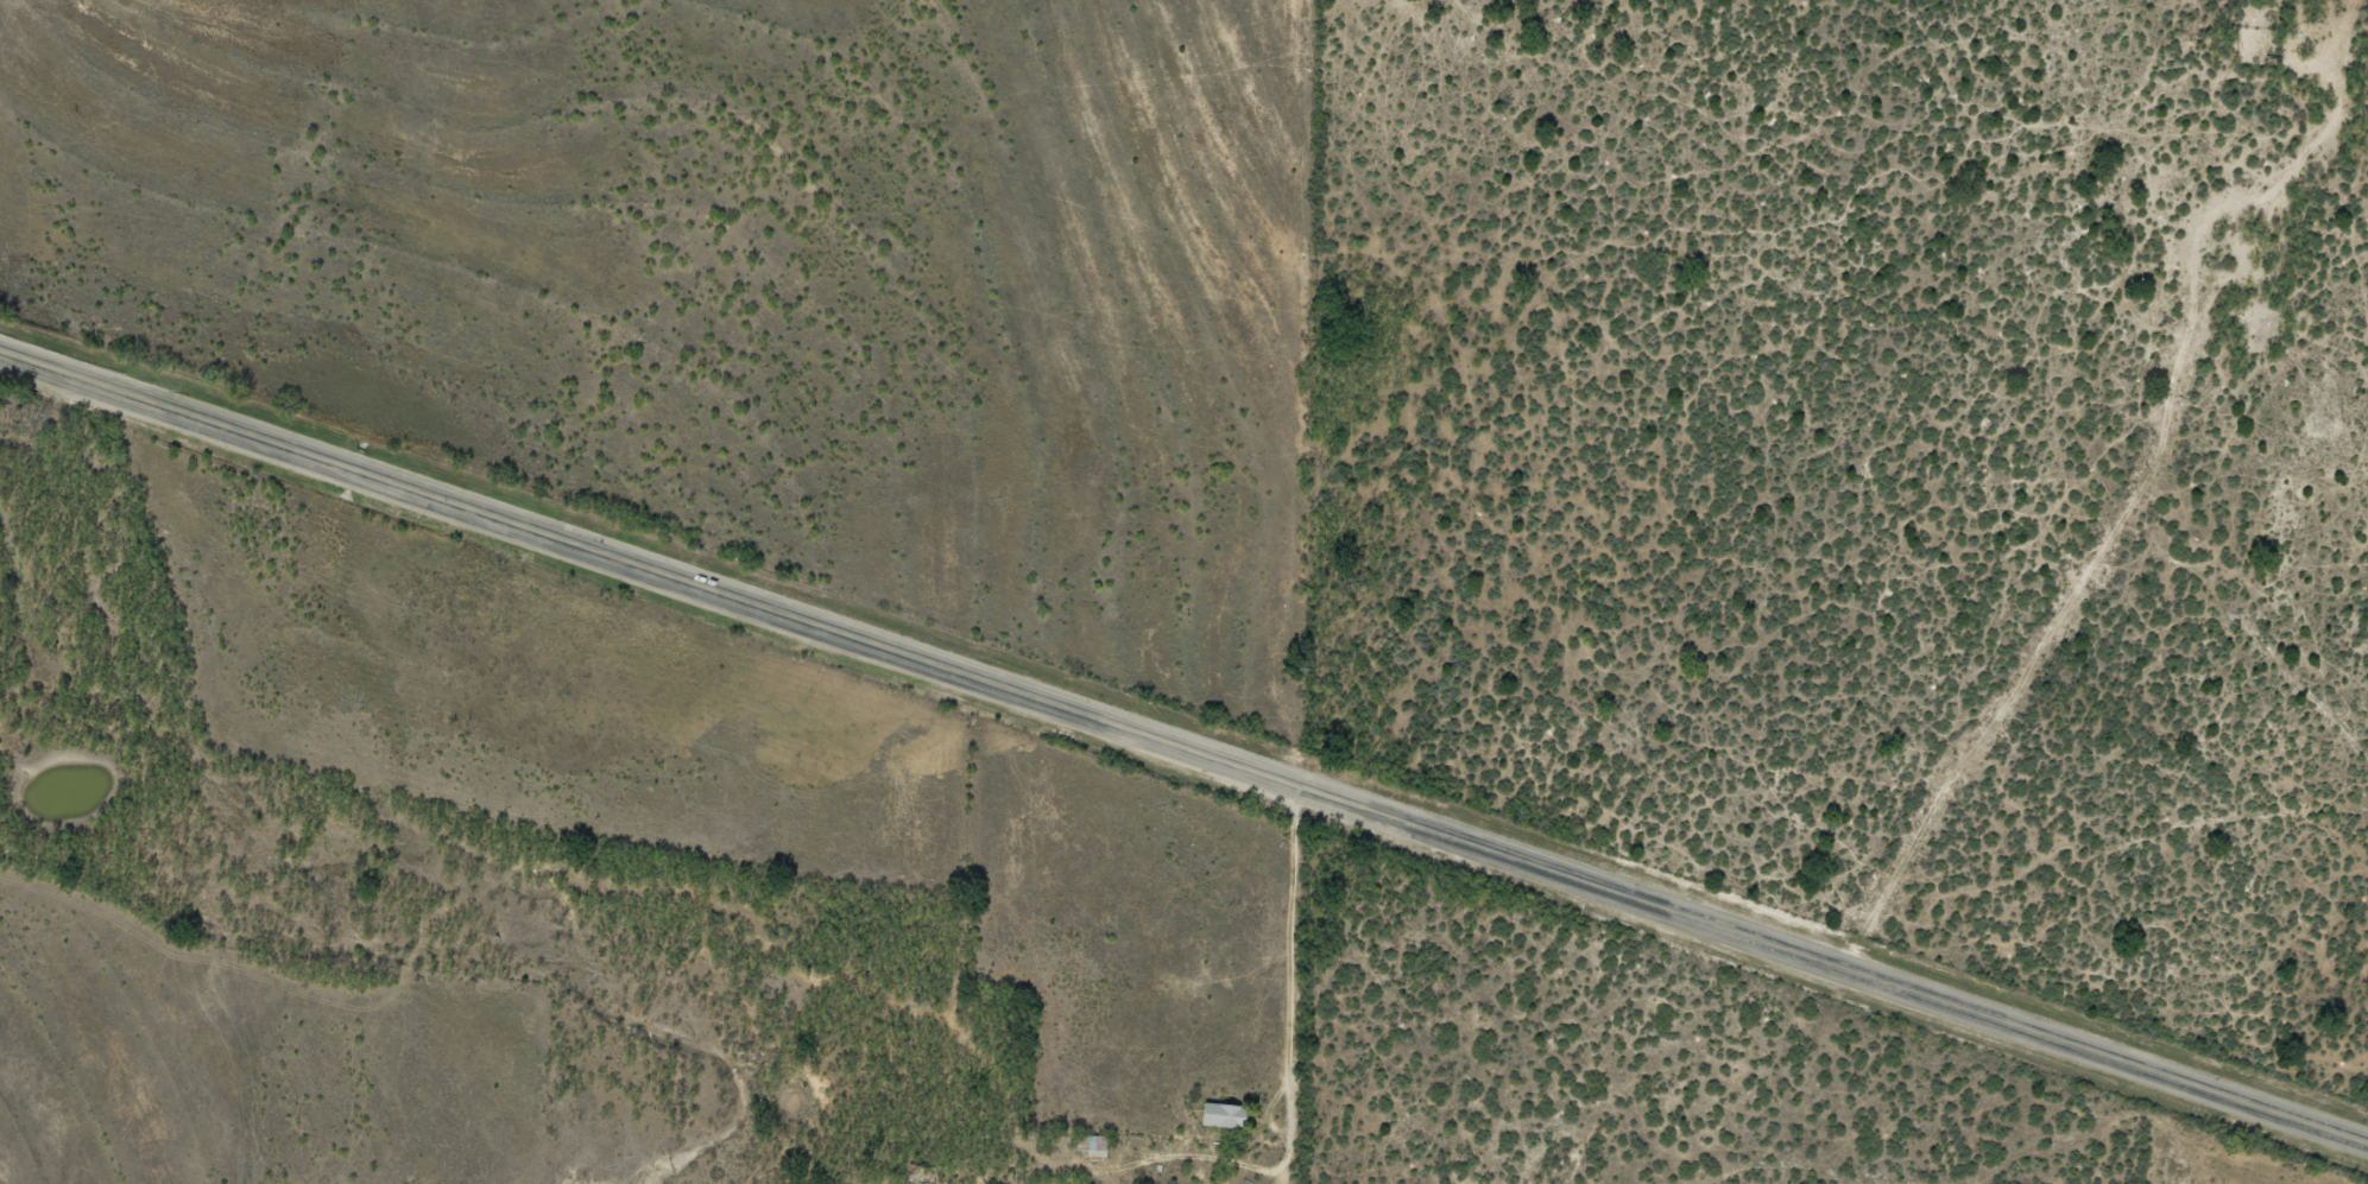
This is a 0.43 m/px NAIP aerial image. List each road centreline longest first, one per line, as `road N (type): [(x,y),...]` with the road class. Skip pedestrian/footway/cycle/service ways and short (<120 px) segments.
road 1 (trunk): [(2367,1146),(0,350)]

